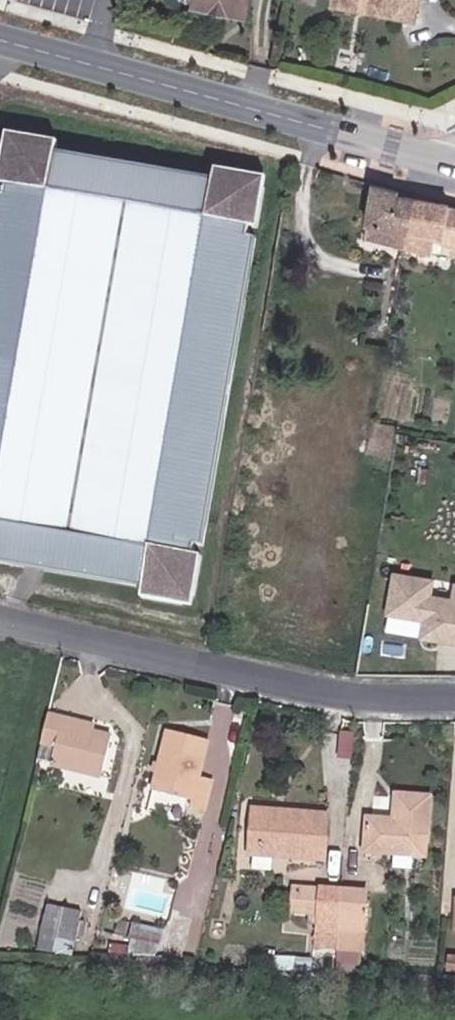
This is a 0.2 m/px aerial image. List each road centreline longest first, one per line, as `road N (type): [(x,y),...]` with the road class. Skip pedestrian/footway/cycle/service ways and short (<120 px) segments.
road 1 (secondary): [(454,161),(0,40)]
road 2 (residential): [(0,622),(357,695),(454,693)]

